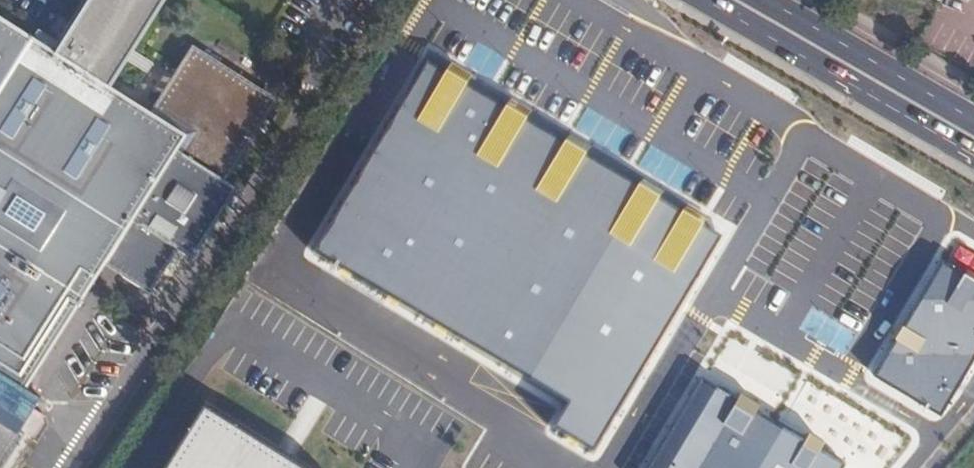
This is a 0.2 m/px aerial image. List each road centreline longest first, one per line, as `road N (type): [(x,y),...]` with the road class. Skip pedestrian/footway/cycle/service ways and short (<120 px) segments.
road 1 (secondary): [(705,0),(973,156)]
road 2 (secondary): [(973,120),(765,0)]

